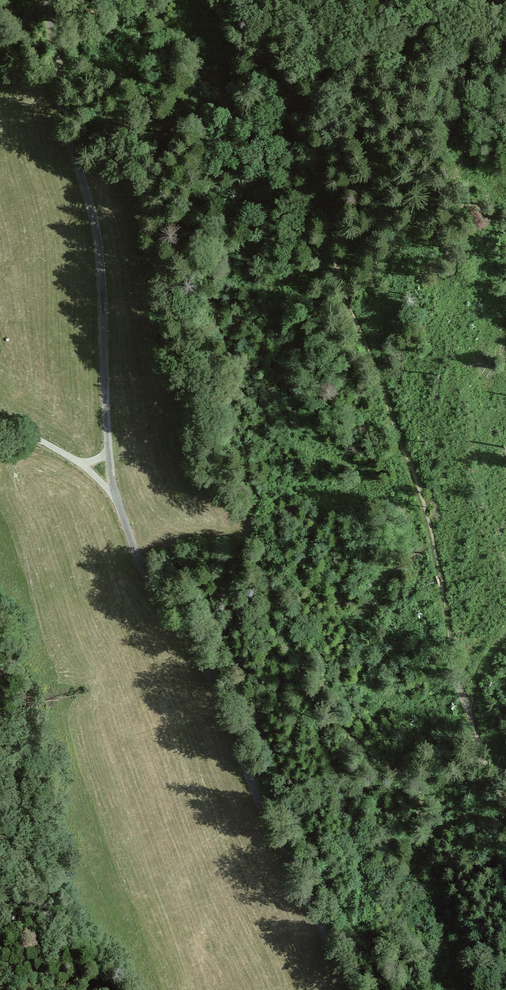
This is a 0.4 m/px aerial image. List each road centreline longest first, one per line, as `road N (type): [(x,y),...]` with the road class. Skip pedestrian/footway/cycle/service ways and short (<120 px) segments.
road 1 (unclassified): [(353,989),(251,778),(214,678),(149,579),(117,498),(98,241),(64,115),(46,0)]
road 2 (track): [(505,796),(461,699),(419,488),(350,300),(298,121),(213,0)]
road 3 (track): [(117,498),(80,463),(0,425)]

